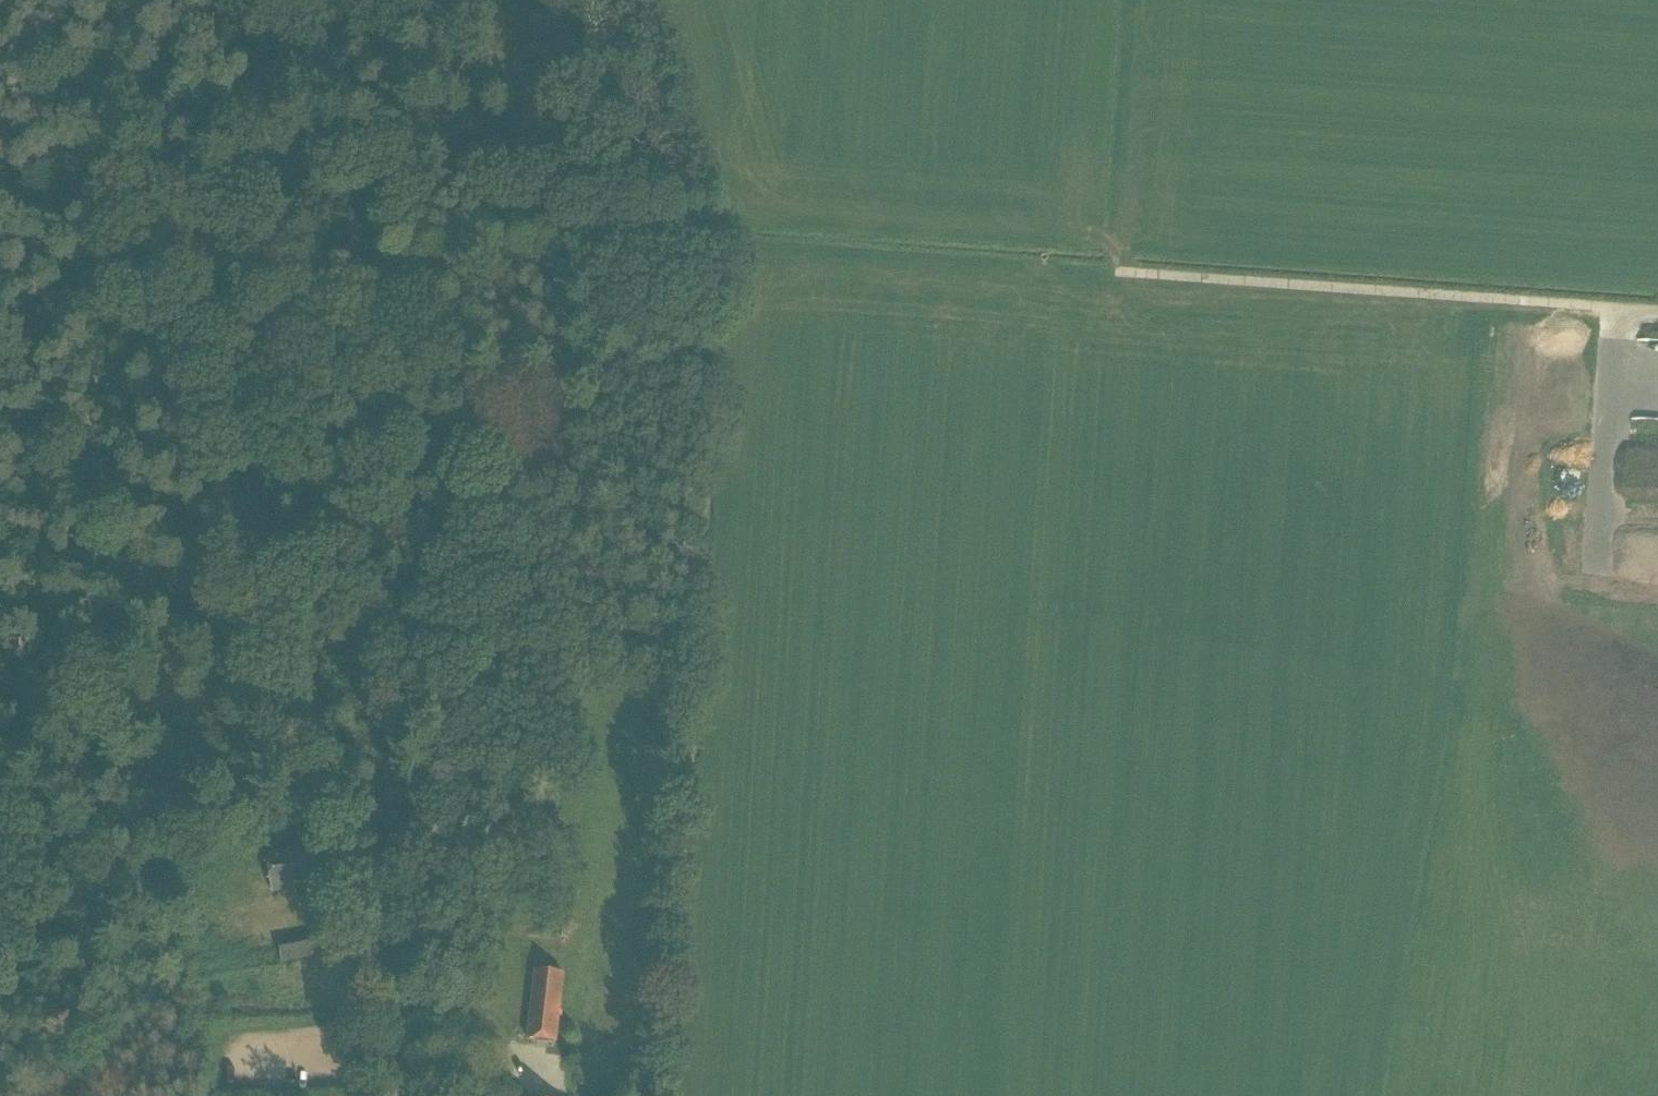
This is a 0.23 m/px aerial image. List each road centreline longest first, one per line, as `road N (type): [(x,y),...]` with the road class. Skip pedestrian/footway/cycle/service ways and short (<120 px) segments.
road 1 (track): [(393,1095),(391,919),(376,856),(257,577)]
road 2 (track): [(176,361),(174,314),(199,248),(288,193),(253,0)]
road 3 (track): [(257,577),(176,361)]

